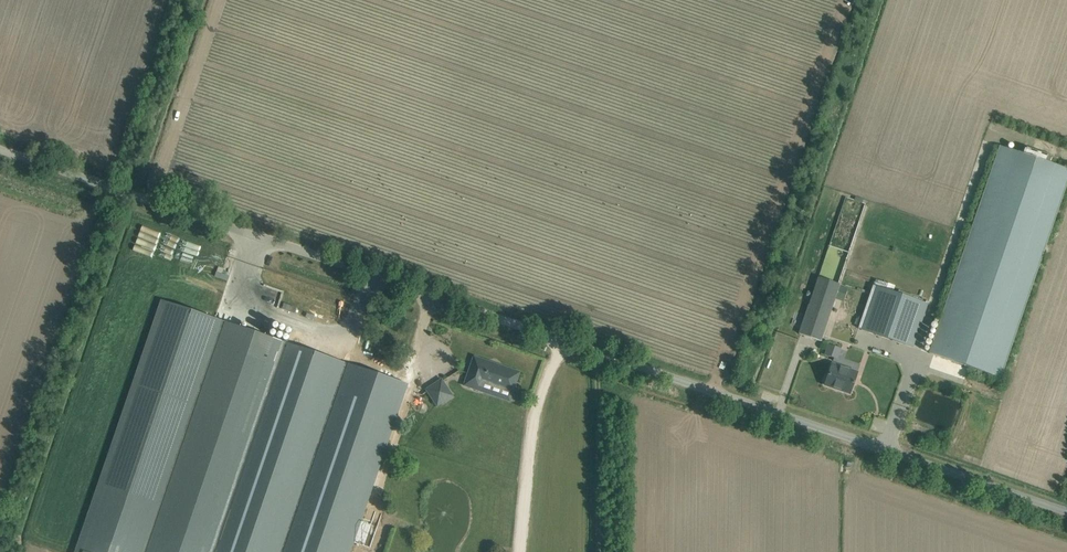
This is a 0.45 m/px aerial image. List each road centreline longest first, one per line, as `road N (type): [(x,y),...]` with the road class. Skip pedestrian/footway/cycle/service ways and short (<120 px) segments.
road 1 (unclassified): [(1066,506),(0,146)]
road 2 (track): [(603,551),(607,351)]

